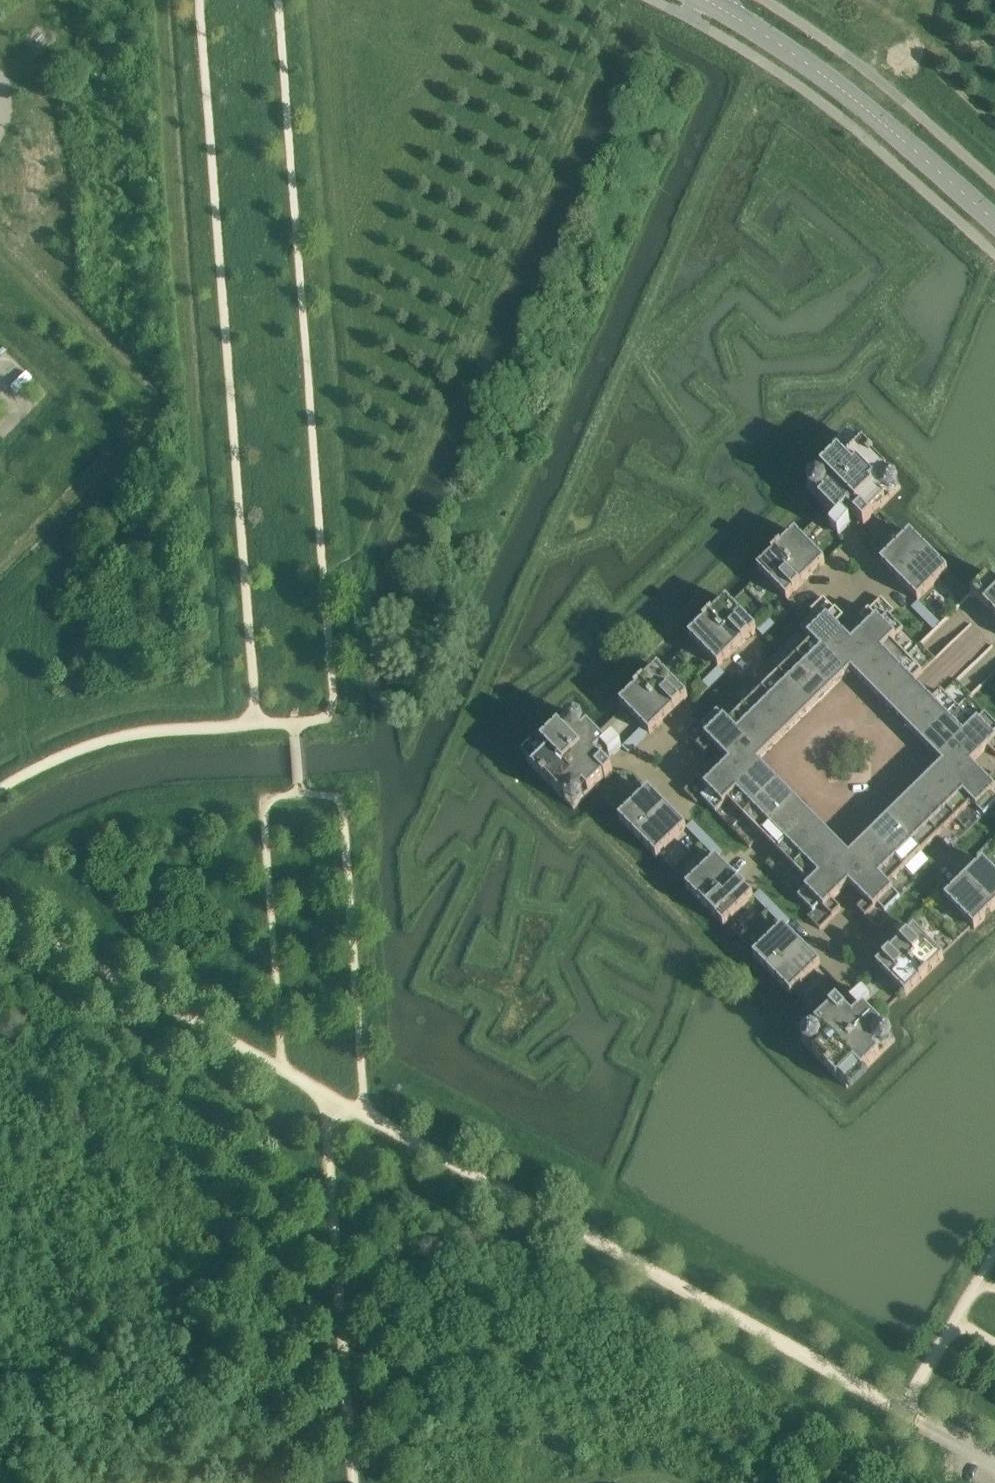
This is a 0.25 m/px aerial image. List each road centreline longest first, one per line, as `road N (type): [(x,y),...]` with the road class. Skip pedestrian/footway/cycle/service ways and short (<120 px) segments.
road 1 (unclassified): [(704,0),(866,110),(994,224)]
road 2 (residential): [(994,622),(897,718)]

